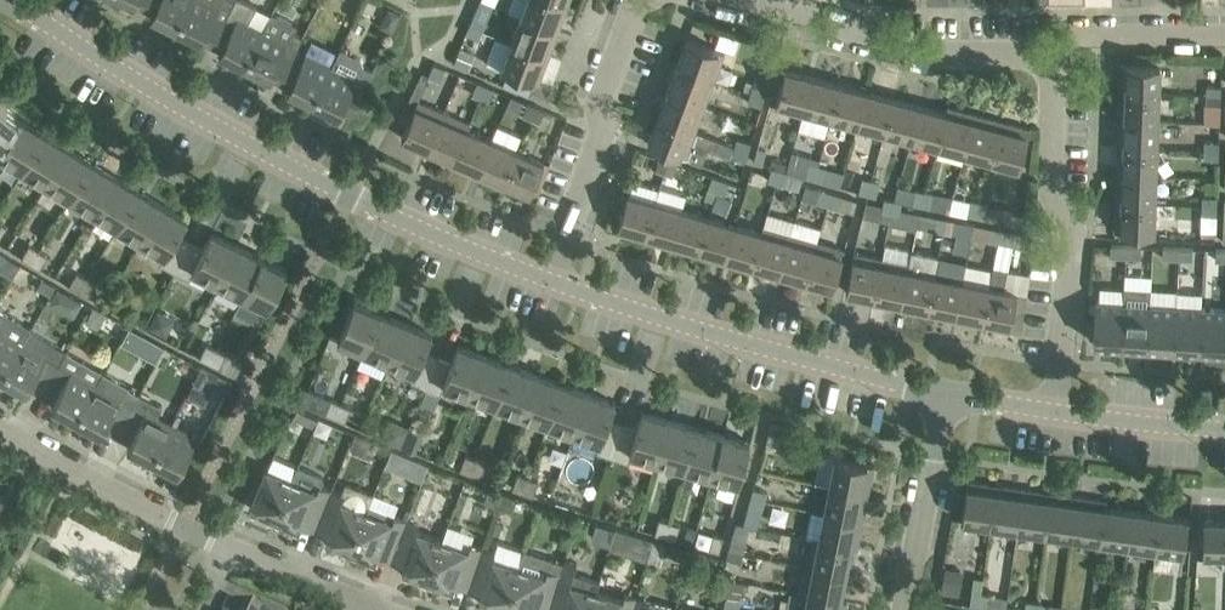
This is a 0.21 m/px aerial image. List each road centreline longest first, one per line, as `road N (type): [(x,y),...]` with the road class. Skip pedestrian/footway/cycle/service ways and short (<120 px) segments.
road 1 (residential): [(548,280),(350,195),(169,97),(17,0)]
road 2 (residential): [(948,396),(548,280)]
road 3 (residential): [(1052,411),(1073,234),(1050,188),(1053,49)]
road 4 (residential): [(744,0),(926,51),(1053,49)]
road 5 (residential): [(548,280),(606,143),(598,101),(634,6),(644,0)]
road 6 (residential): [(236,551),(0,423)]
road 7 (residential): [(903,609),(948,396)]
road 8 (residential): [(1053,49),(1069,34),(1224,33)]
road 9 (residential): [(1224,428),(1052,411)]
road 10 (residential): [(384,609),(236,551)]

